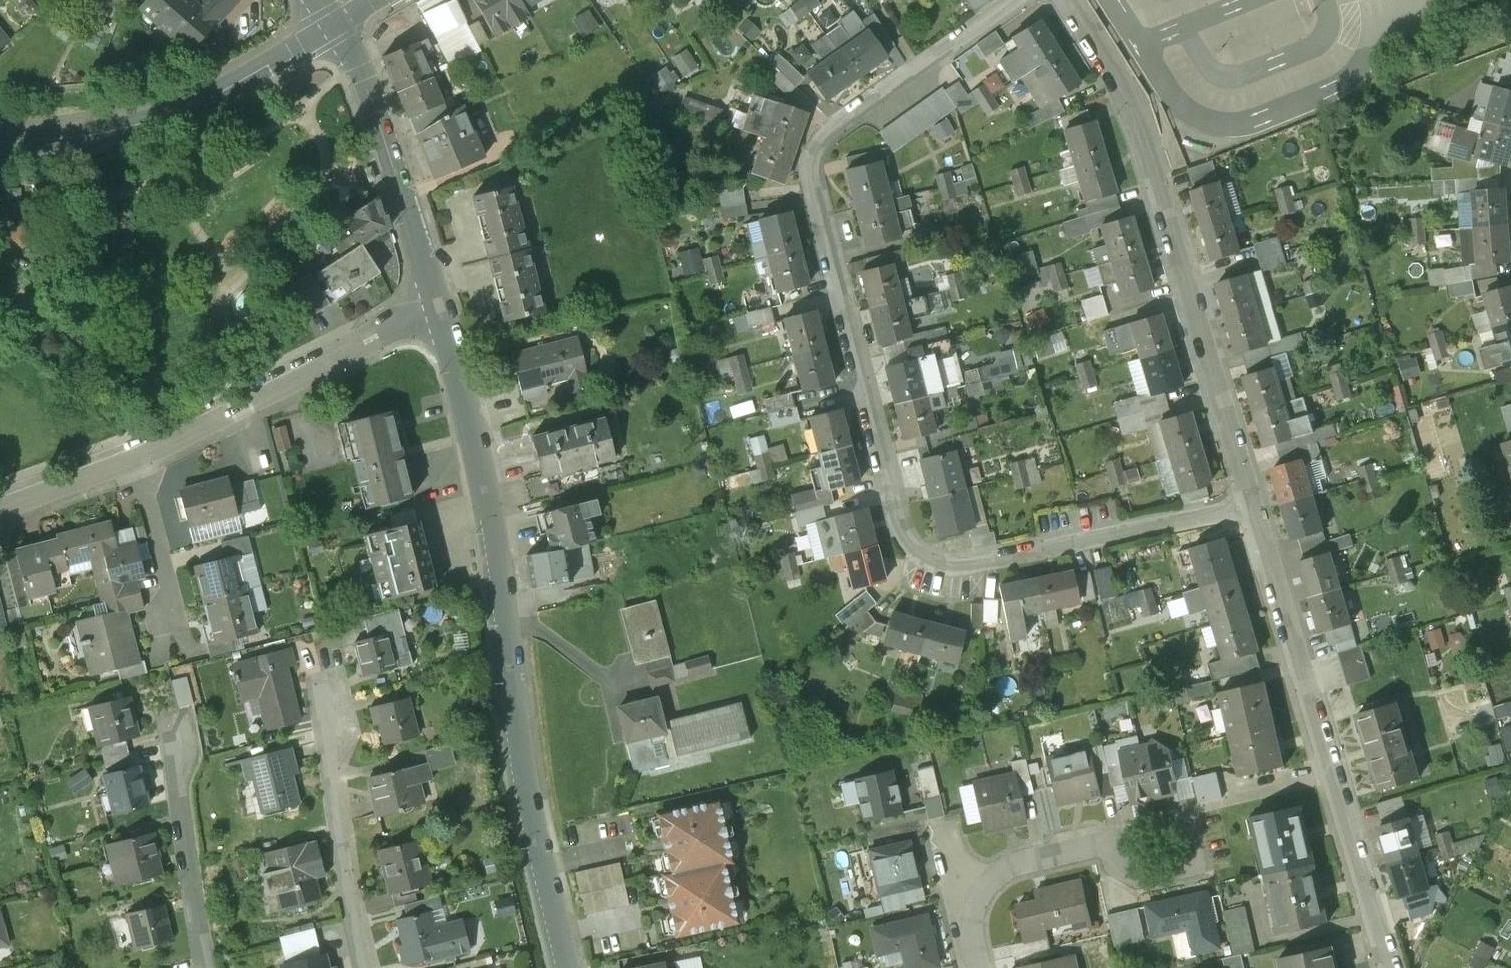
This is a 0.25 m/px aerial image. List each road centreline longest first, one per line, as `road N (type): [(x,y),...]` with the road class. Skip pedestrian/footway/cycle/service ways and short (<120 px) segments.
road 1 (residential): [(1257,500),(968,563),(907,542),(811,166),(829,129),(1016,0)]
road 2 (secondary): [(568,967),(523,771),(487,497),(441,308)]
road 3 (residential): [(1257,500),(1137,110),(1069,0)]
road 4 (residential): [(1396,967),(1257,500)]
road 5 (residential): [(0,508),(236,412),(441,308)]
road 6 (tertiary): [(0,142),(74,140),(147,126),(336,22)]
road 7 (secondary): [(441,308),(368,86),(336,22)]
road 8 (residential): [(369,967),(334,777),(334,690)]
road 9 (residential): [(1091,834),(1202,808),(1210,859),(1130,879),(1106,858)]
road 10 (residential): [(209,967),(174,731)]
road 11 (residential): [(990,967),(983,893),(1002,868),(1091,834)]

